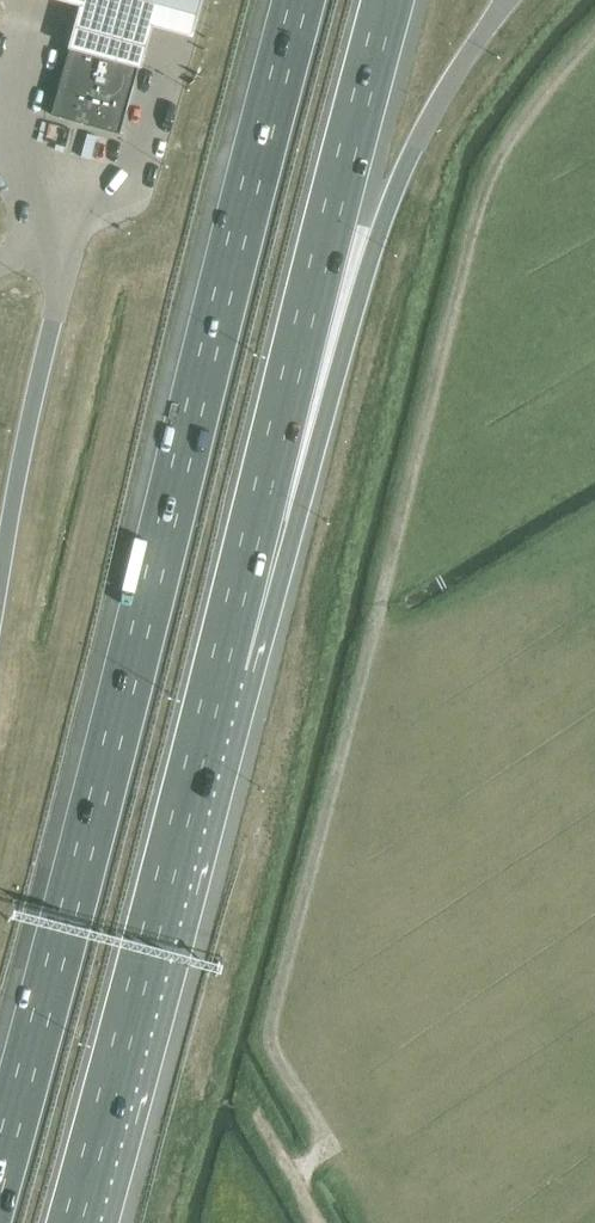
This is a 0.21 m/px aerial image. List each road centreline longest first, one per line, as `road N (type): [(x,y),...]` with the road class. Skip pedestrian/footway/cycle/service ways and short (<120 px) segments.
road 1 (track): [(594,35),(517,129),(484,191),(269,1040),(330,1138),(296,1179),(320,1222)]
road 2 (motorway): [(290,0),(0,1166)]
road 3 (motorway): [(155,909),(251,686),(399,174),(507,0)]
road 4 (motorway): [(155,909),(389,0)]
road 5 (motorway): [(73,1222),(155,909)]

